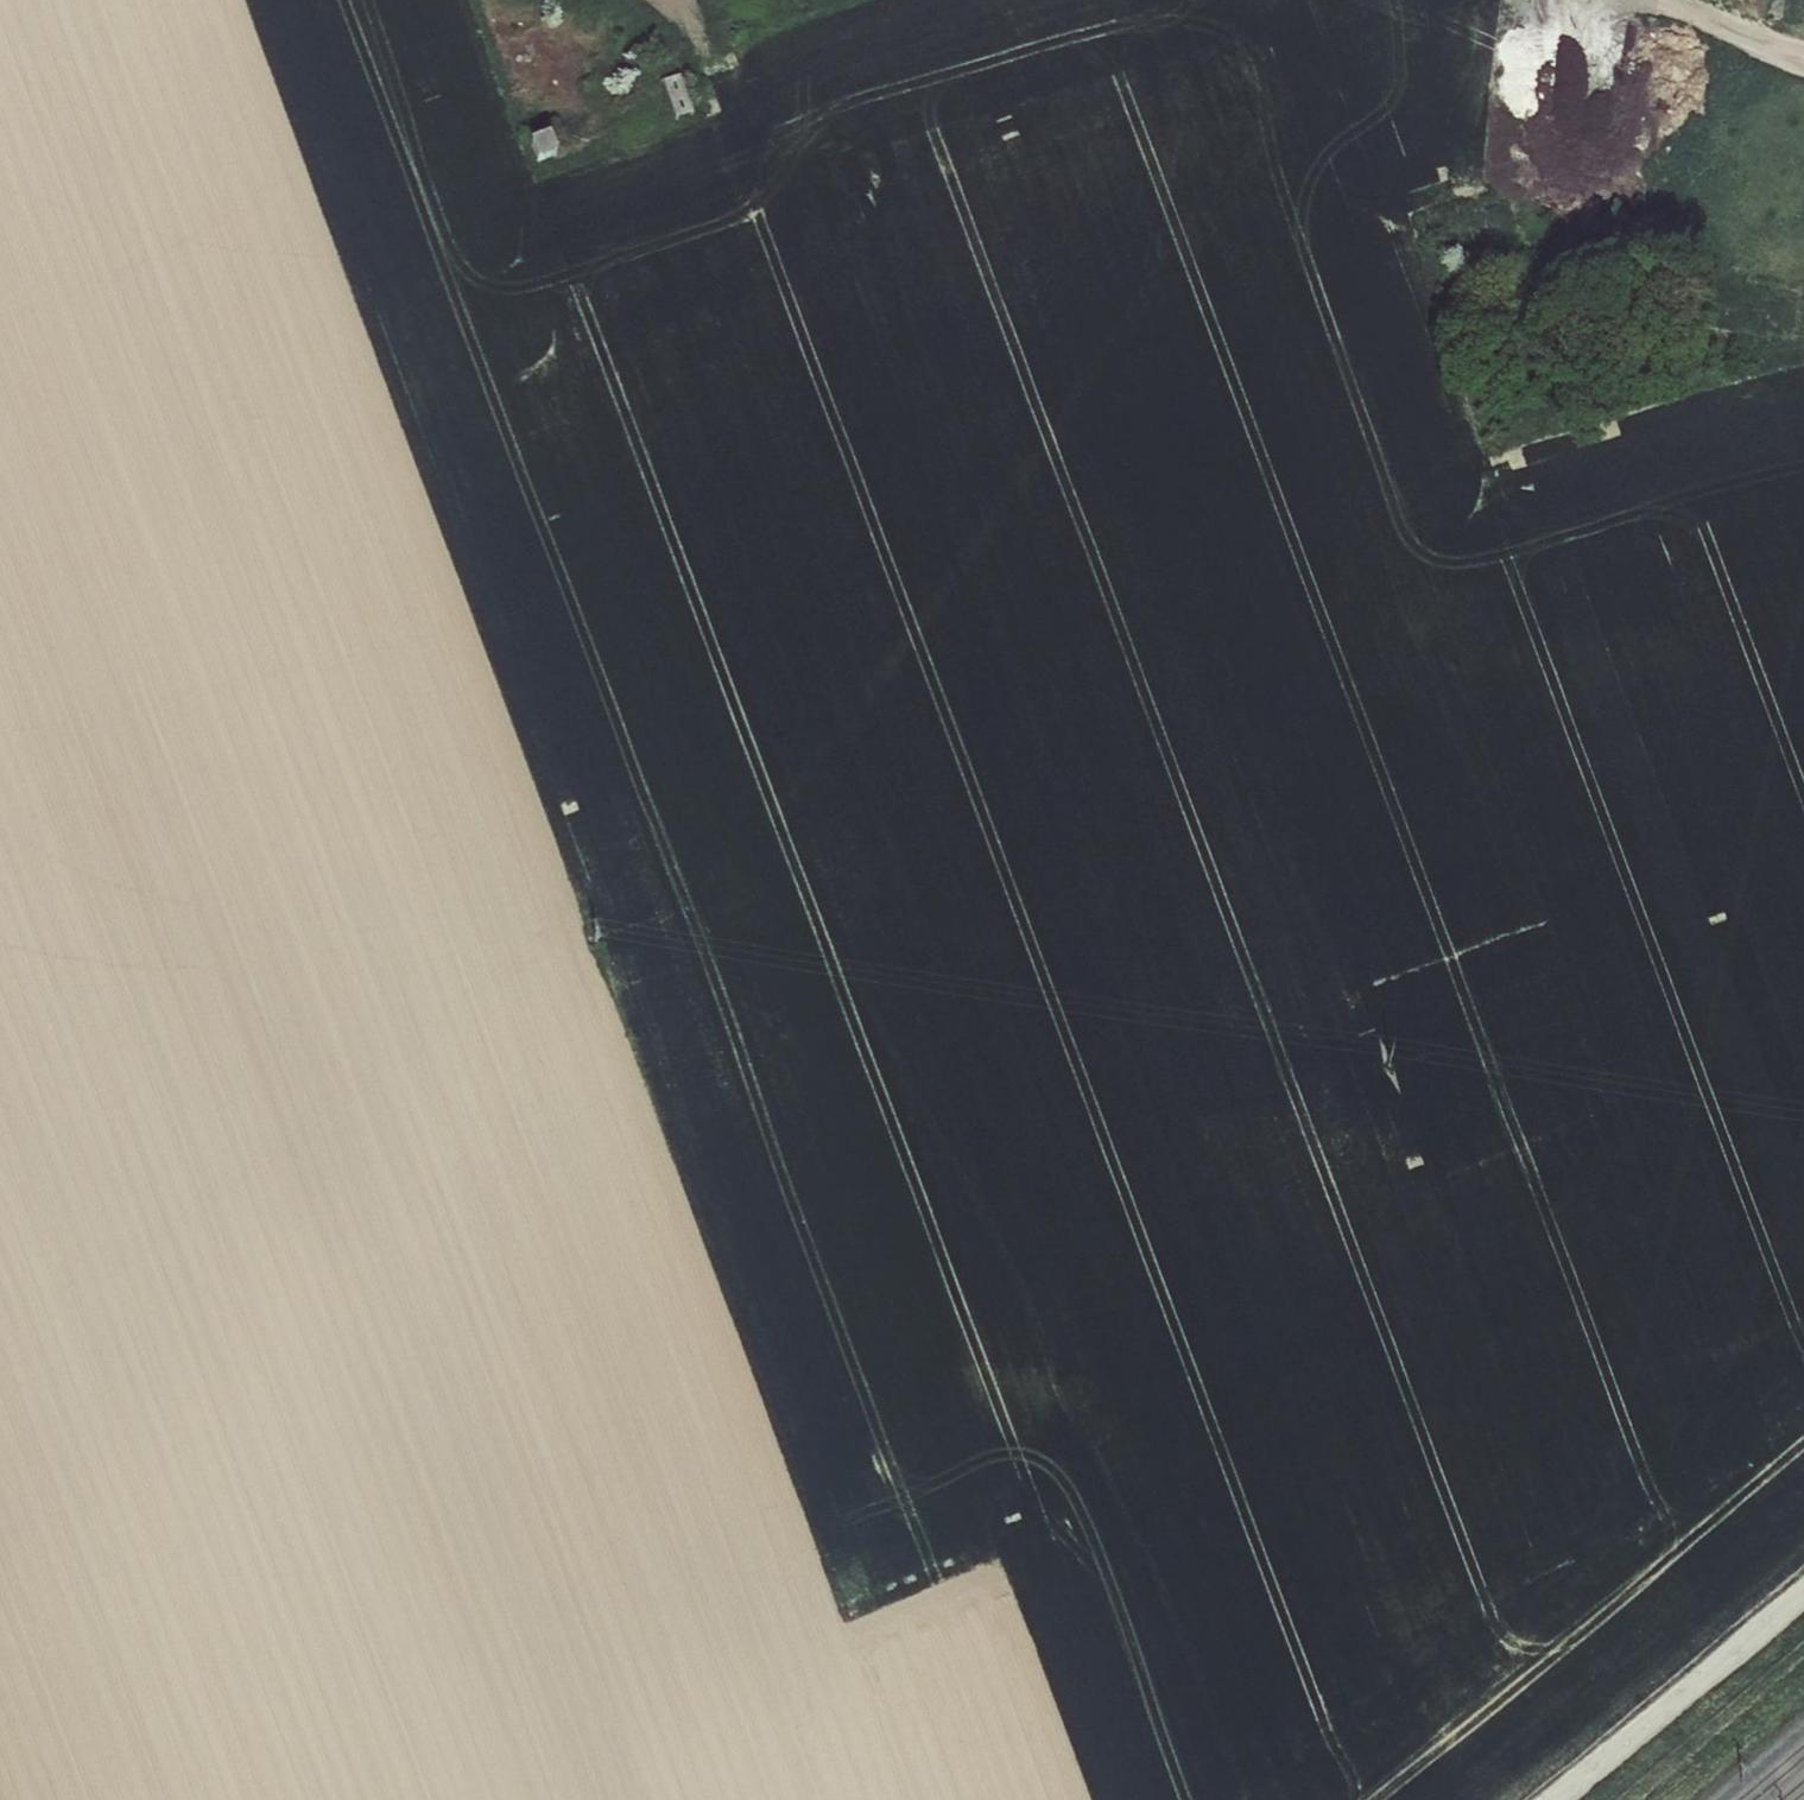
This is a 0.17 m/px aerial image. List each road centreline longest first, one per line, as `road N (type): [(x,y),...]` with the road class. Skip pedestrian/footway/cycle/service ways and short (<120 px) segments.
road 1 (track): [(1803,1584),(1550,1799)]
road 2 (track): [(1803,48),(1668,0)]

